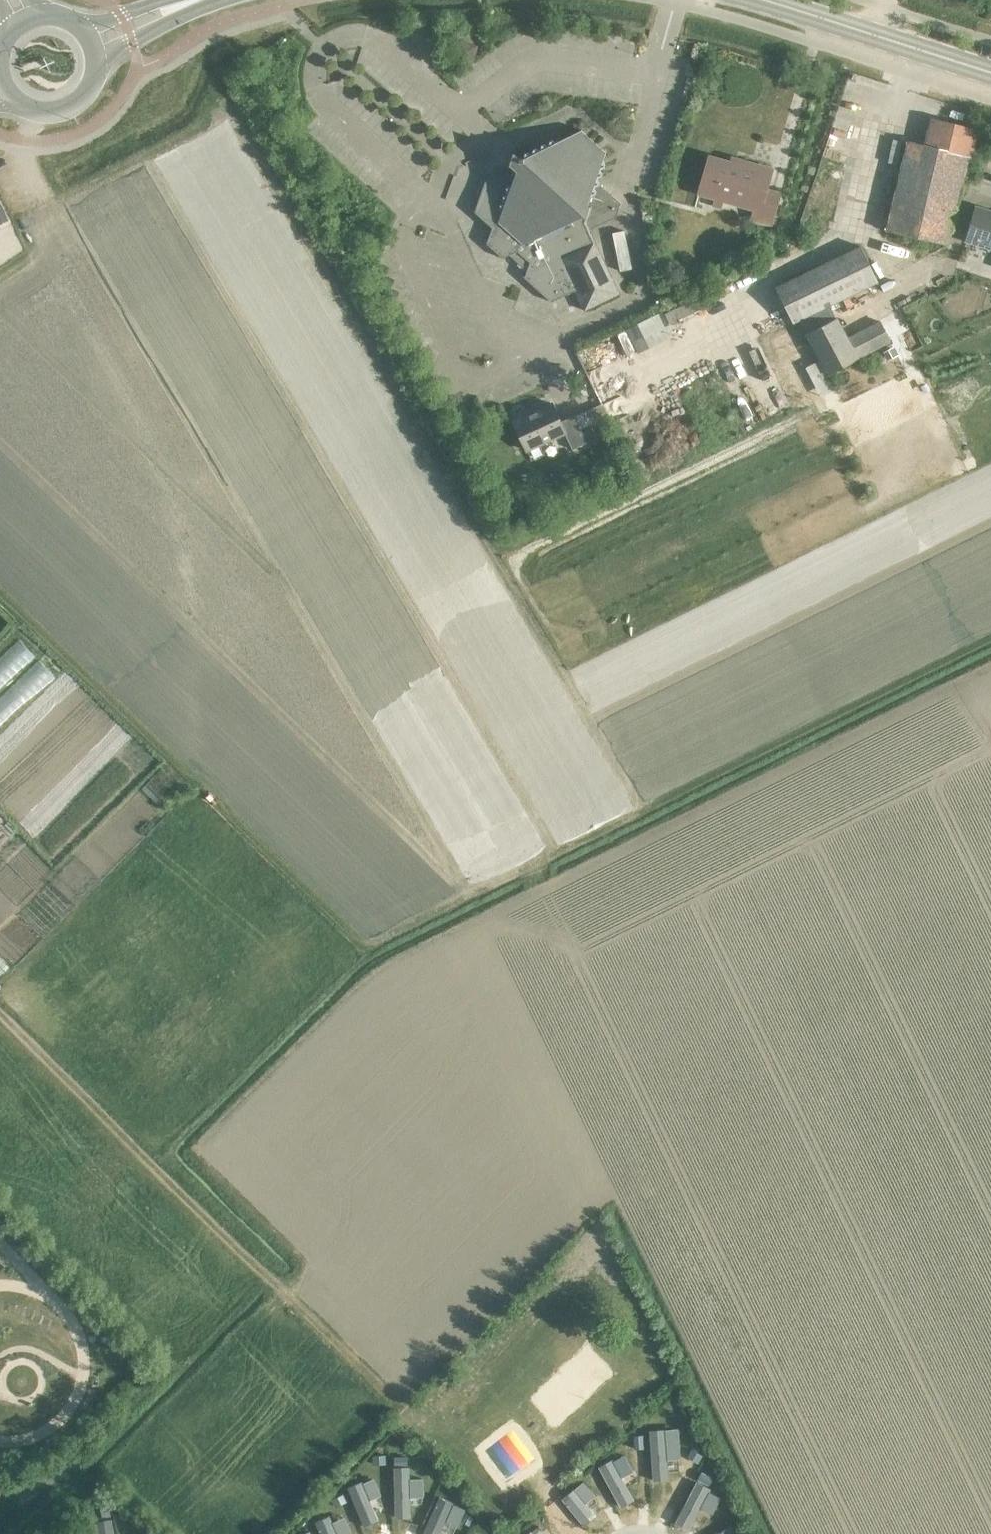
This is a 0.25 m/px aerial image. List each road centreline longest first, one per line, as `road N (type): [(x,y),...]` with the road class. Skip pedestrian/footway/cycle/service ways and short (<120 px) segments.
road 1 (secondary): [(742,0),(990,74)]
road 2 (secondary): [(99,59),(218,0)]

